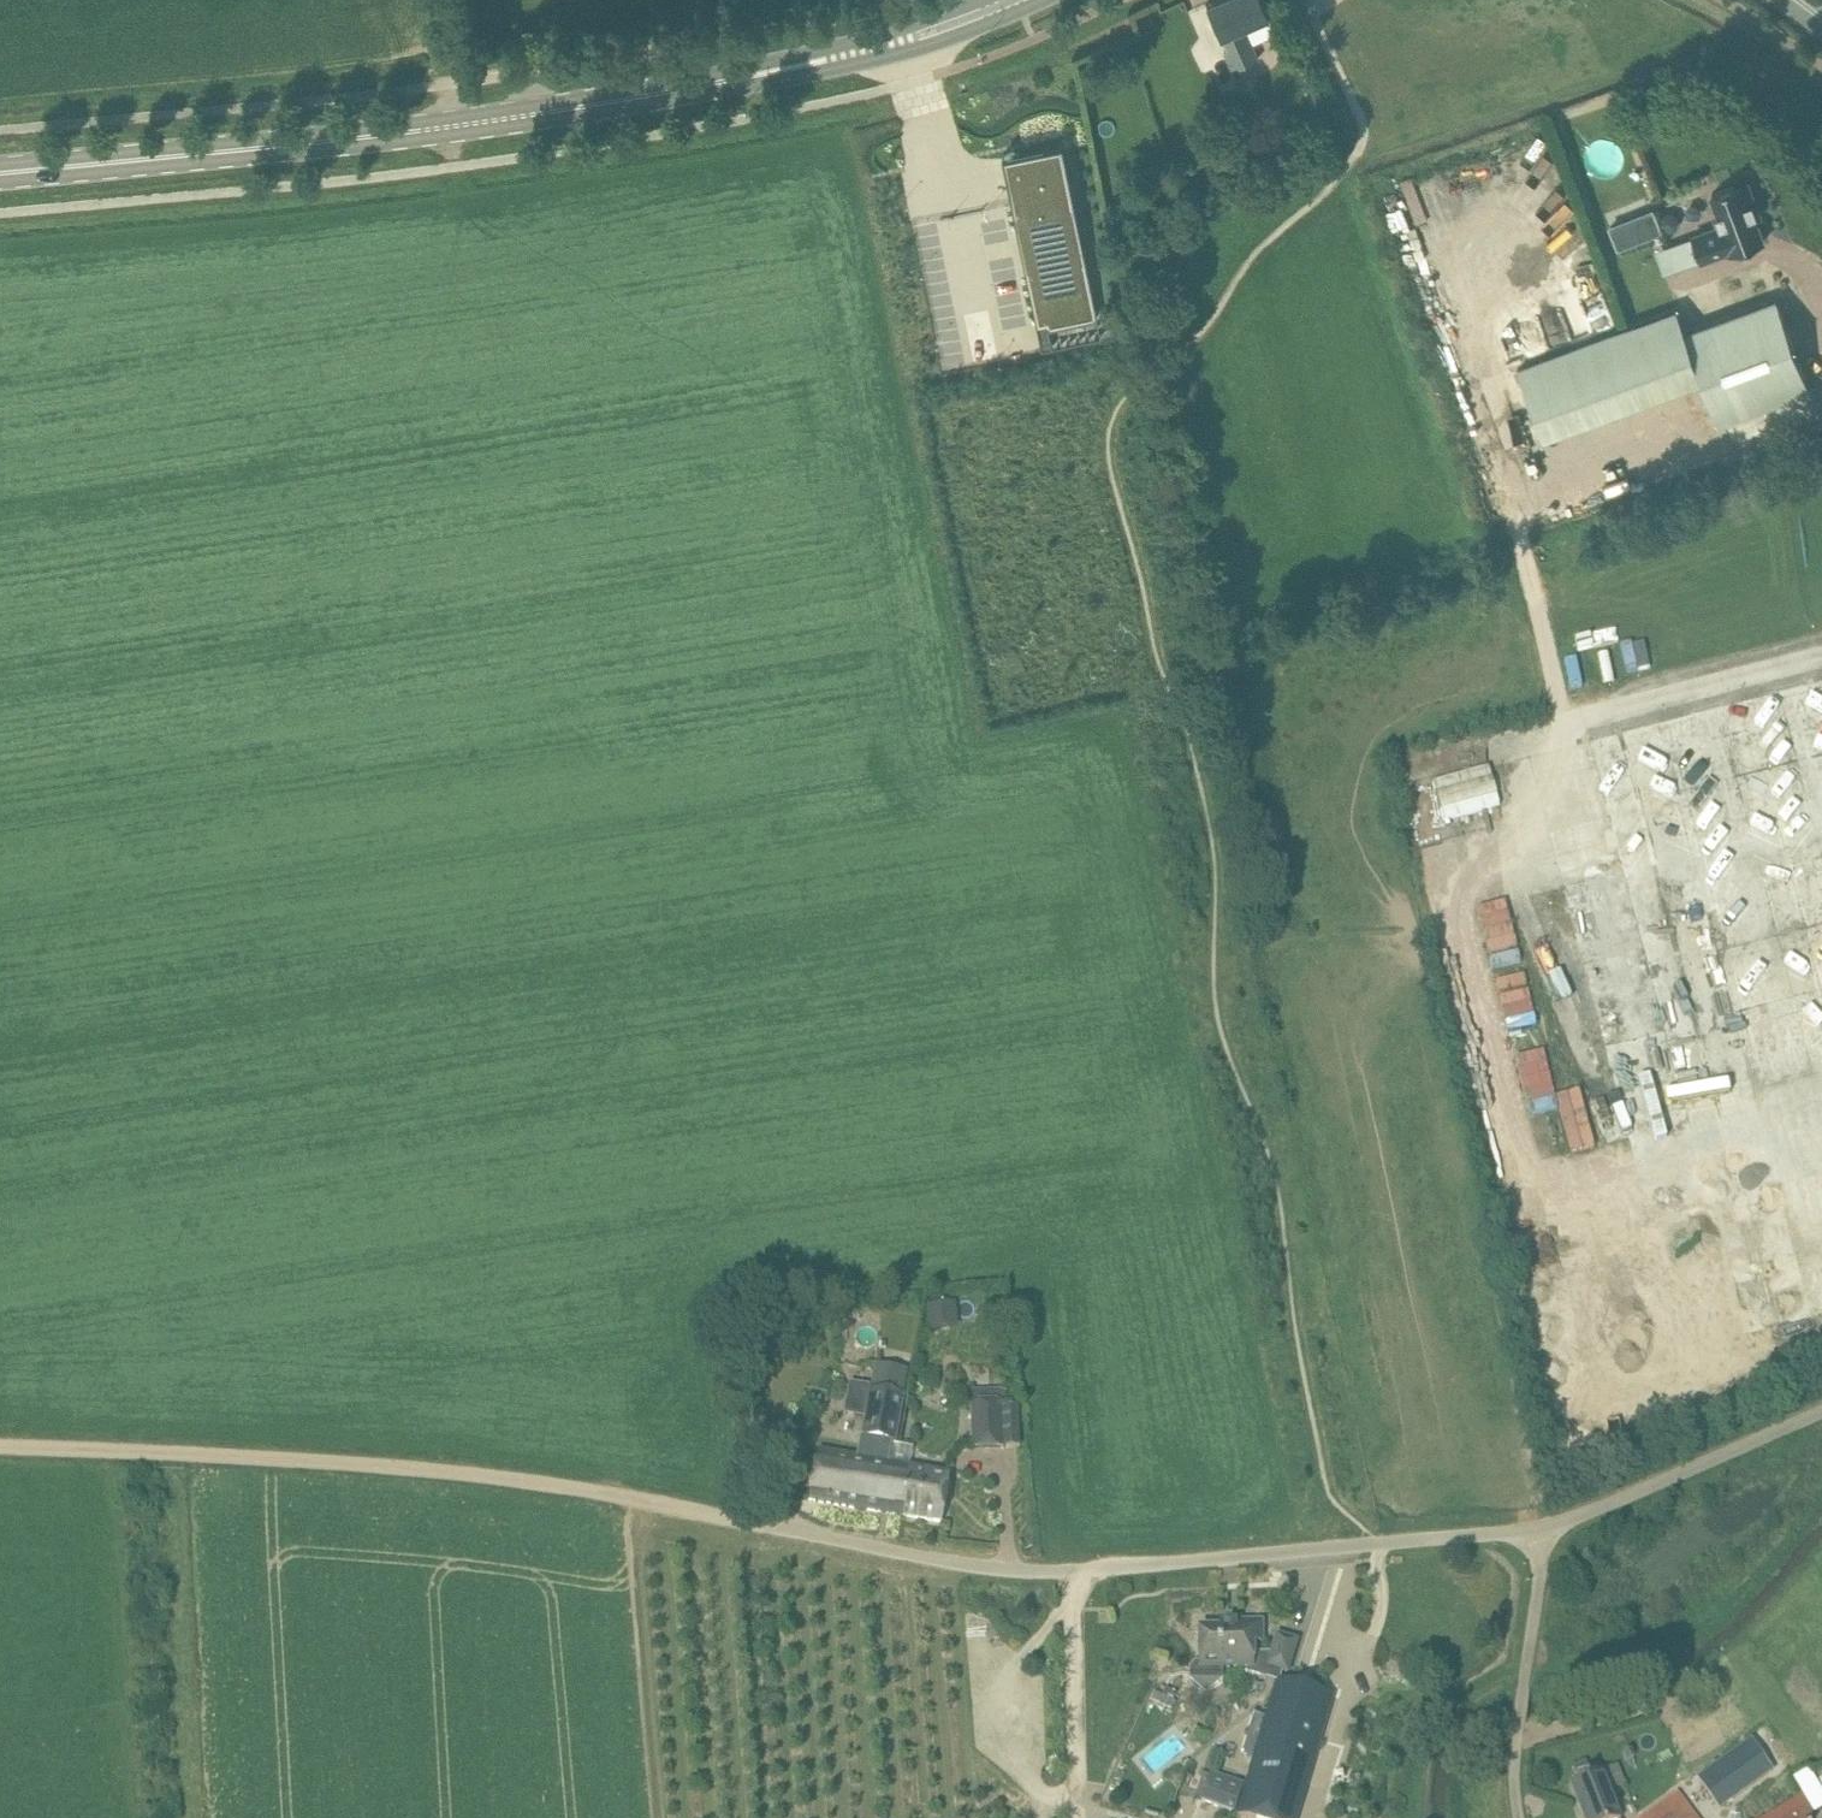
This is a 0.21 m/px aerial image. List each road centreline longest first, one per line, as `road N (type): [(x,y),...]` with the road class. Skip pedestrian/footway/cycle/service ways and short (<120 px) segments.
road 1 (unclassified): [(712,1509),(930,1557),(1109,1577),(1551,1530)]
road 2 (primary): [(0,173),(430,130),(733,79)]
road 3 (track): [(0,1439),(480,1470),(712,1509)]
road 4 (primary): [(733,79),(886,55),(1043,0)]
road 5 (unclassified): [(1551,1530),(1821,1413)]
road 6 (primary): [(980,0),(733,79)]
road 7 (unclassified): [(1526,1817),(1536,1676)]
road 8 (unclassified): [(1538,1659),(1551,1530)]

